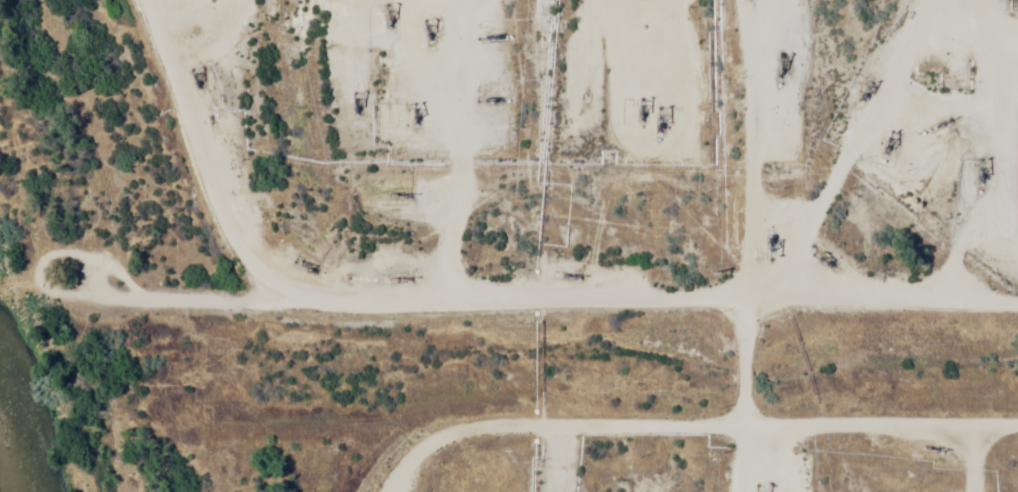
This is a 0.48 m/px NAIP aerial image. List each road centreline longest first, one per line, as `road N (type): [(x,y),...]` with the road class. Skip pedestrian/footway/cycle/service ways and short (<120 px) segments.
road 1 (track): [(937,0),(172,18)]
road 2 (track): [(336,289),(632,322),(1017,325)]
road 3 (track): [(1017,443),(507,433),(460,437),(405,467),(388,491)]
road 4 (track): [(706,6),(695,322),(701,491)]
road 5 (track): [(336,289),(283,238),(170,0)]
road 6 (track): [(900,322),(905,90),(937,0)]
road 7 (track): [(900,164),(868,169),(800,217),(701,259),(632,322)]
road 8 (track): [(517,311),(491,0)]

